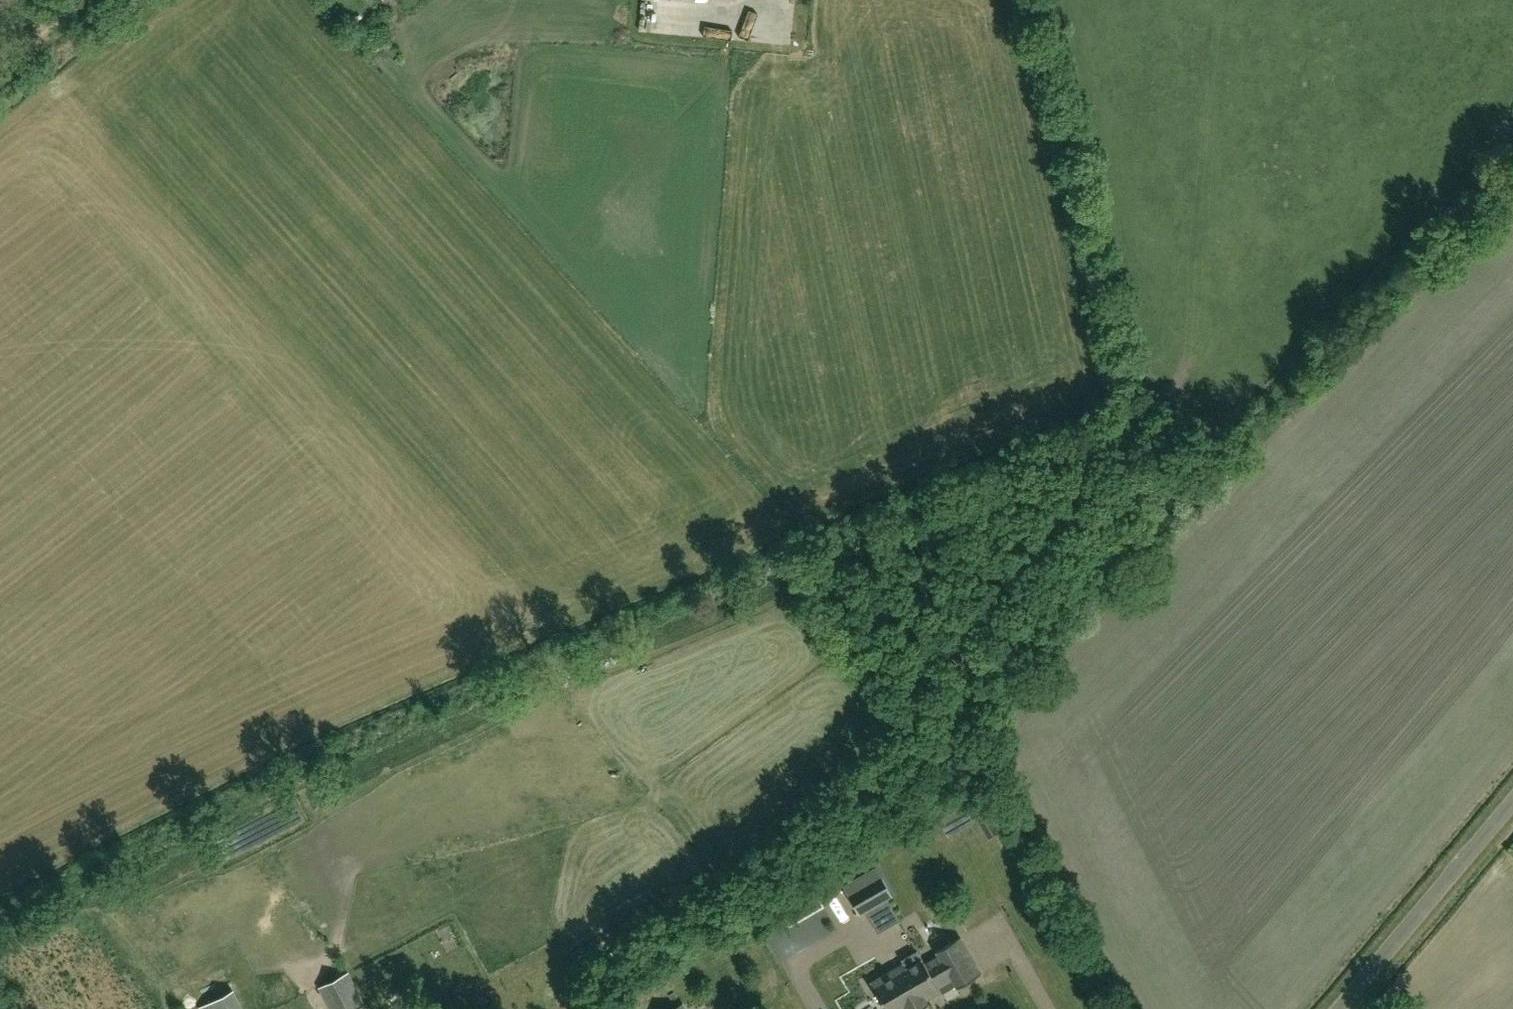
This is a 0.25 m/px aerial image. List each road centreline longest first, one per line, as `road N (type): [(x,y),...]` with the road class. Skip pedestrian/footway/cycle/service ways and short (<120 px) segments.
road 1 (unclassified): [(1330,1008),(1512,791)]

